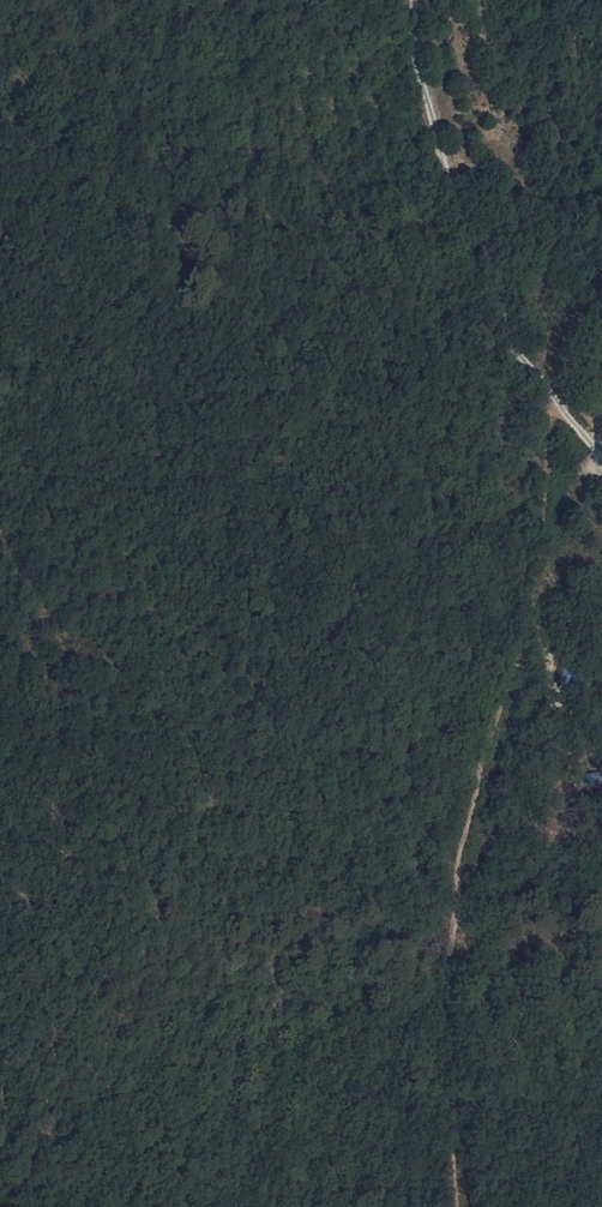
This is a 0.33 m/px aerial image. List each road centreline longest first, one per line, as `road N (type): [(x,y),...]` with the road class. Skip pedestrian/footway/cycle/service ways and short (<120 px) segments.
road 1 (track): [(559,397),(549,423),(550,466),(520,653),(478,782),(448,962),(449,1136),(461,1206)]
road 2 (track): [(601,459),(493,311),(459,202)]

